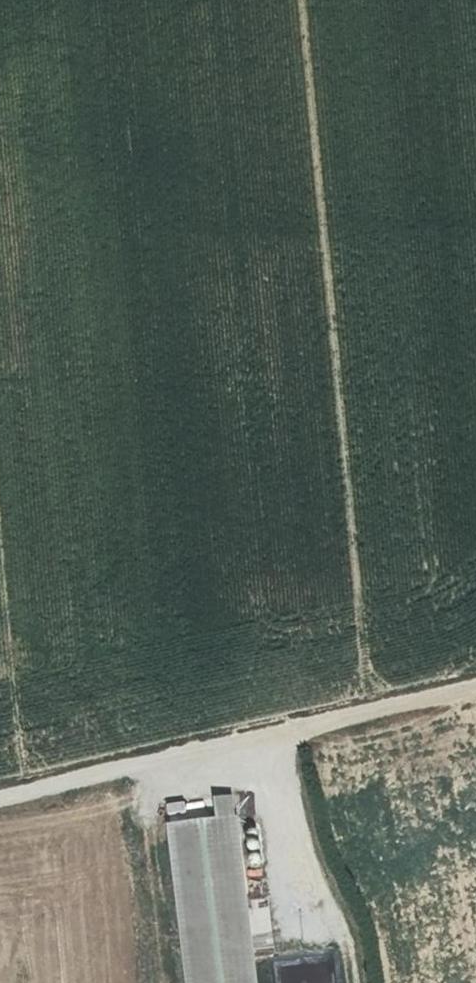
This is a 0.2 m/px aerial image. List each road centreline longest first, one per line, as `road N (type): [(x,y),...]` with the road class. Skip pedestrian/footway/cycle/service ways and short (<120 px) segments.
road 1 (track): [(0,803),(475,690)]

